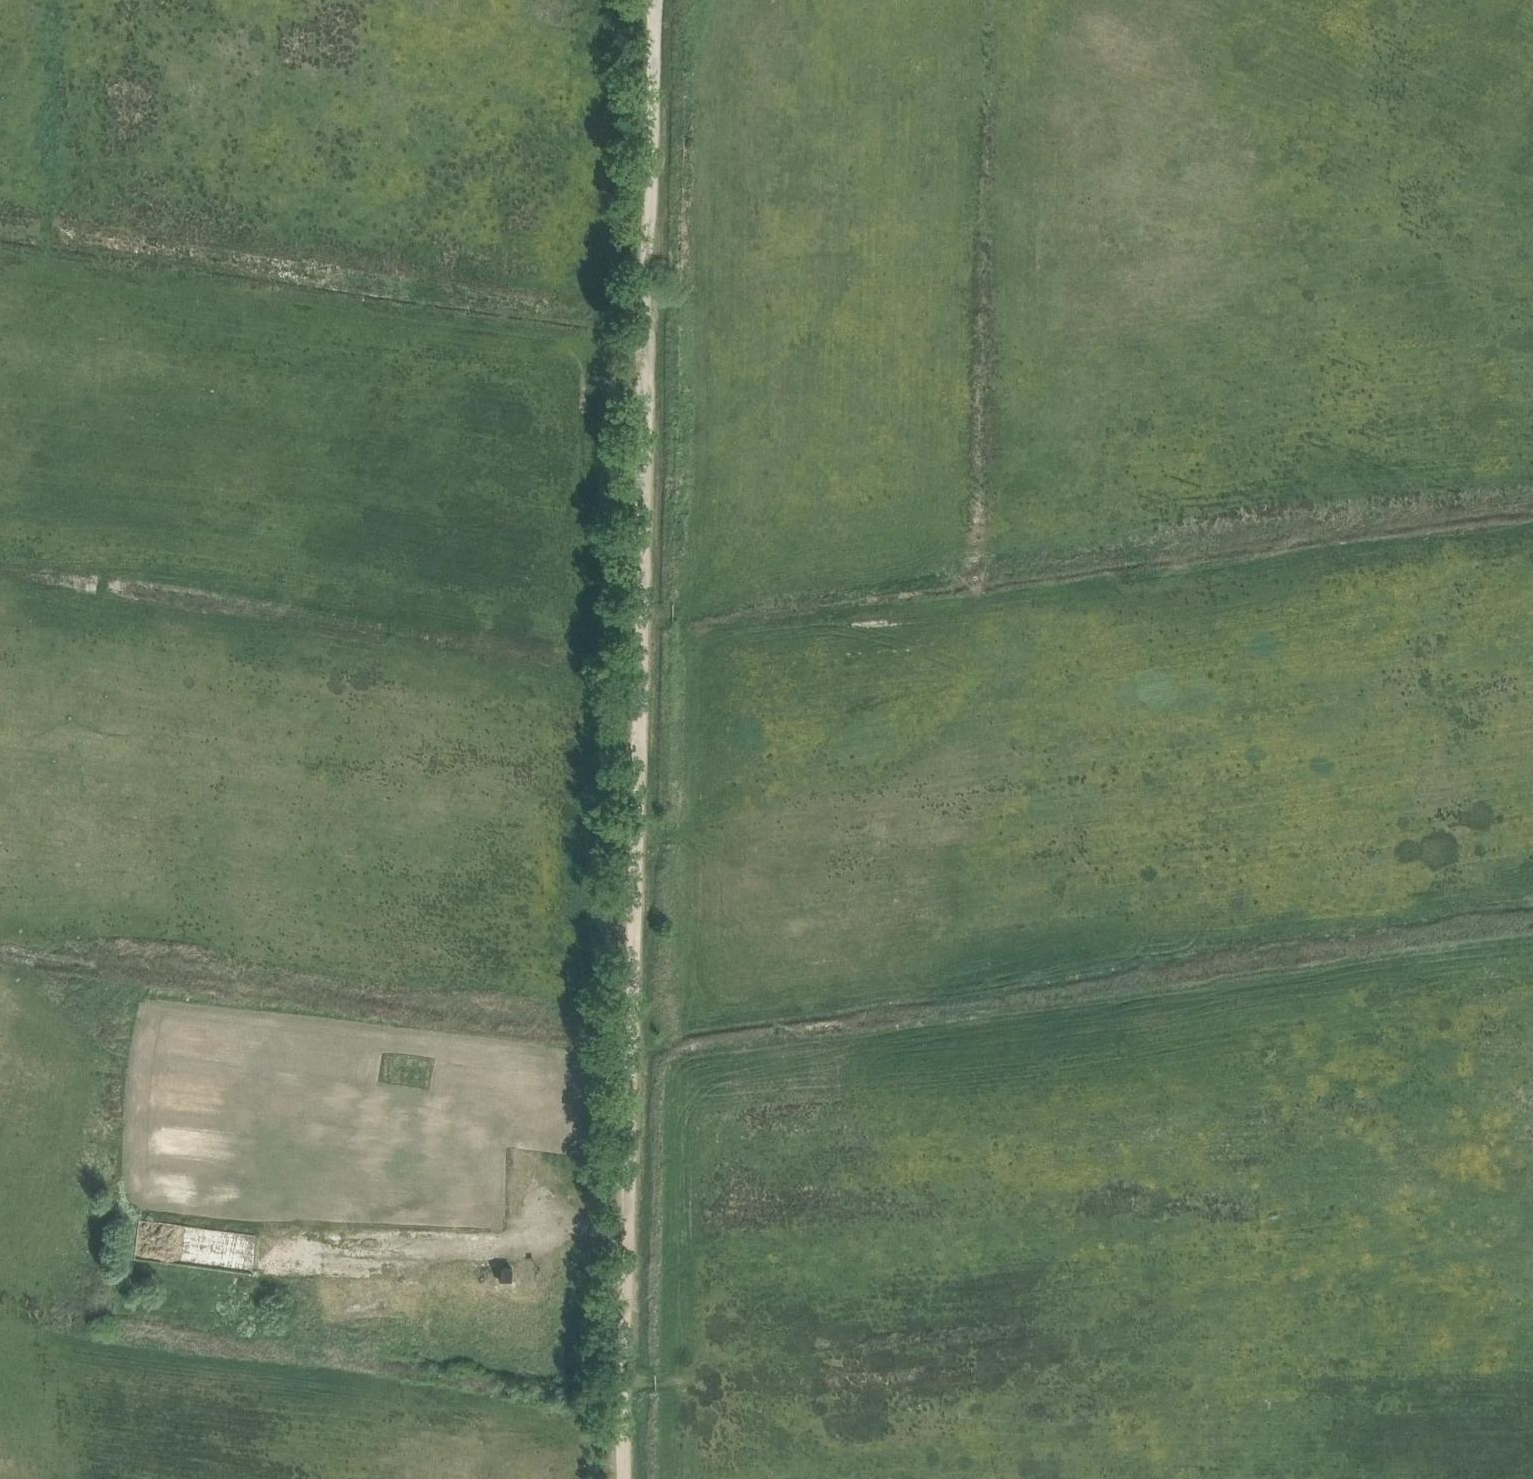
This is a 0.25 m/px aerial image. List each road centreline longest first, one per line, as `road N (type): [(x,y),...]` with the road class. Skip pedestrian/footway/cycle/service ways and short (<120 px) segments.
road 1 (track): [(654,0),(627,1478)]

